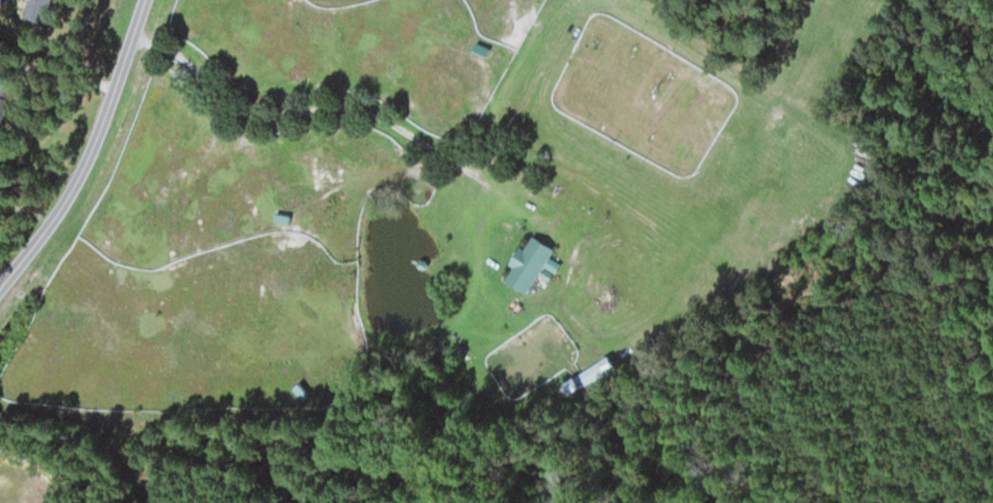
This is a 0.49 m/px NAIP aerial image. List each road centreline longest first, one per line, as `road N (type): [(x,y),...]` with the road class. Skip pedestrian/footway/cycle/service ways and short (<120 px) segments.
road 1 (residential): [(0,290),(71,193),(146,0)]

